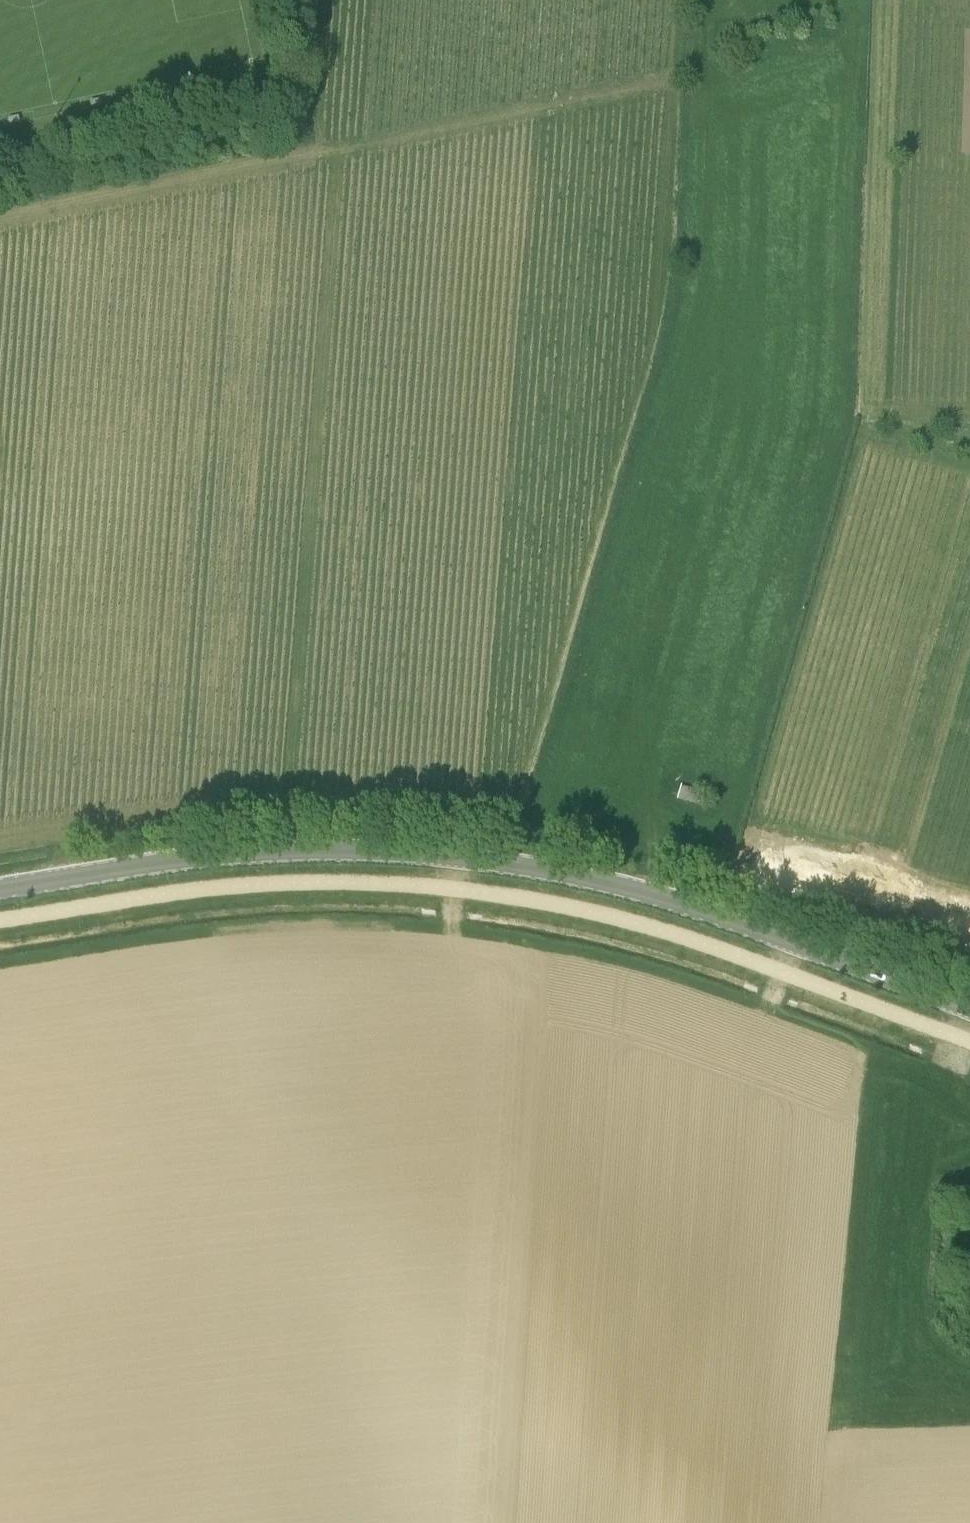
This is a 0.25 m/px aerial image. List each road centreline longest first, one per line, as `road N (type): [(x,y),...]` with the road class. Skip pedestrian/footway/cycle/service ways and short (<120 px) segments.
road 1 (tertiary): [(969,1007),(668,896),(518,863),(288,850),(0,887)]

